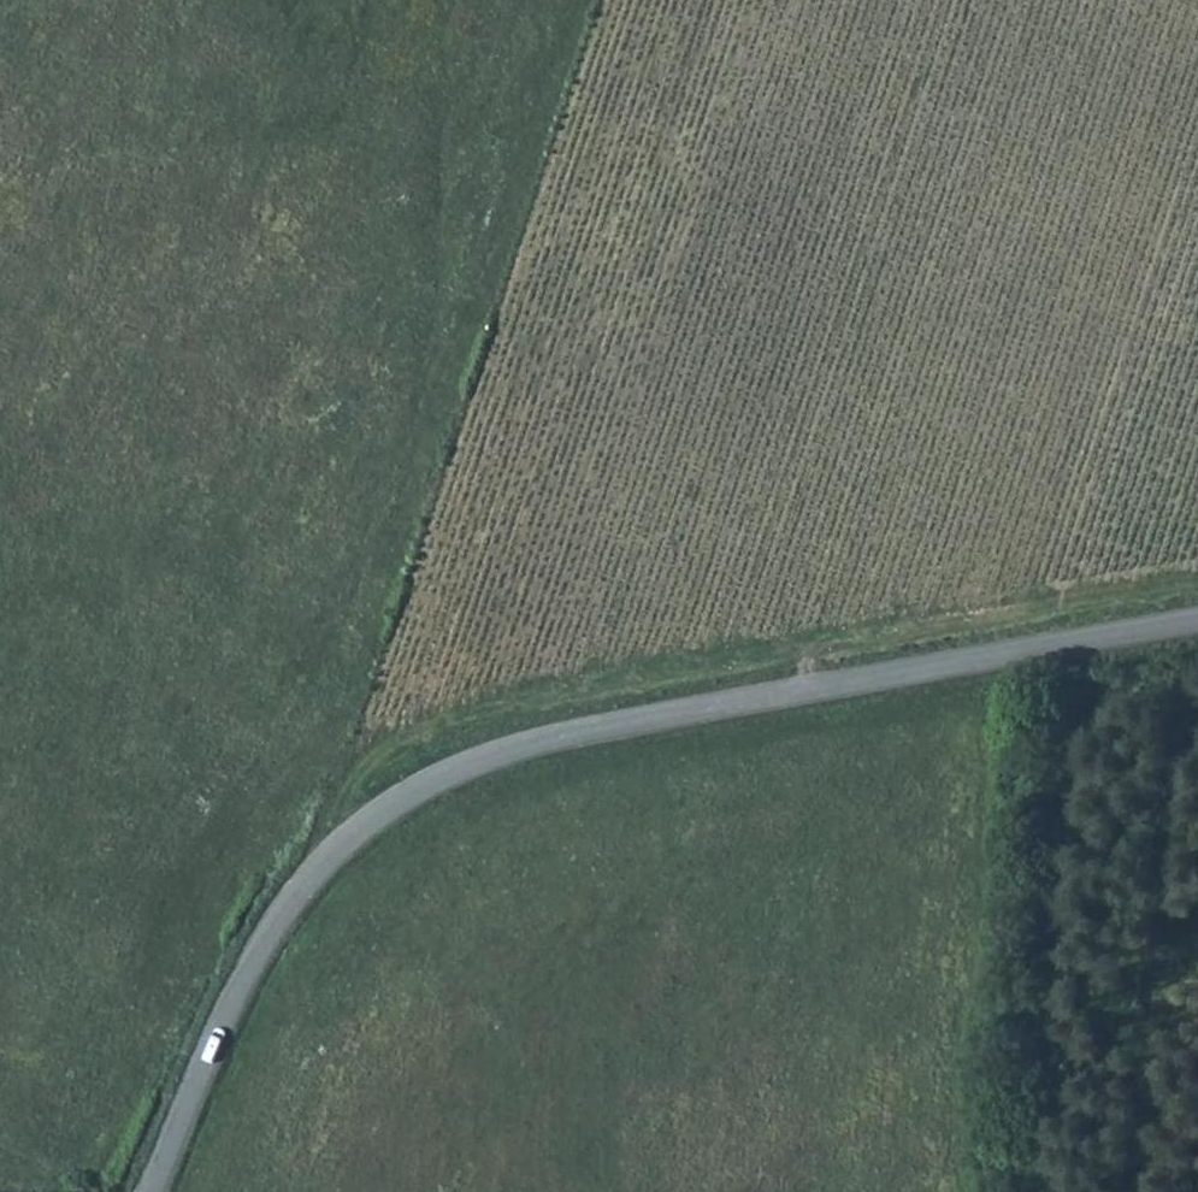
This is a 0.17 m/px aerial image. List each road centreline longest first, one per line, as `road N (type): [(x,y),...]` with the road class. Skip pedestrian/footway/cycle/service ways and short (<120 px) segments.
road 1 (unclassified): [(1197,621),(687,712),(530,746),(416,788),(339,846),(269,934),(200,1057),(150,1191)]

